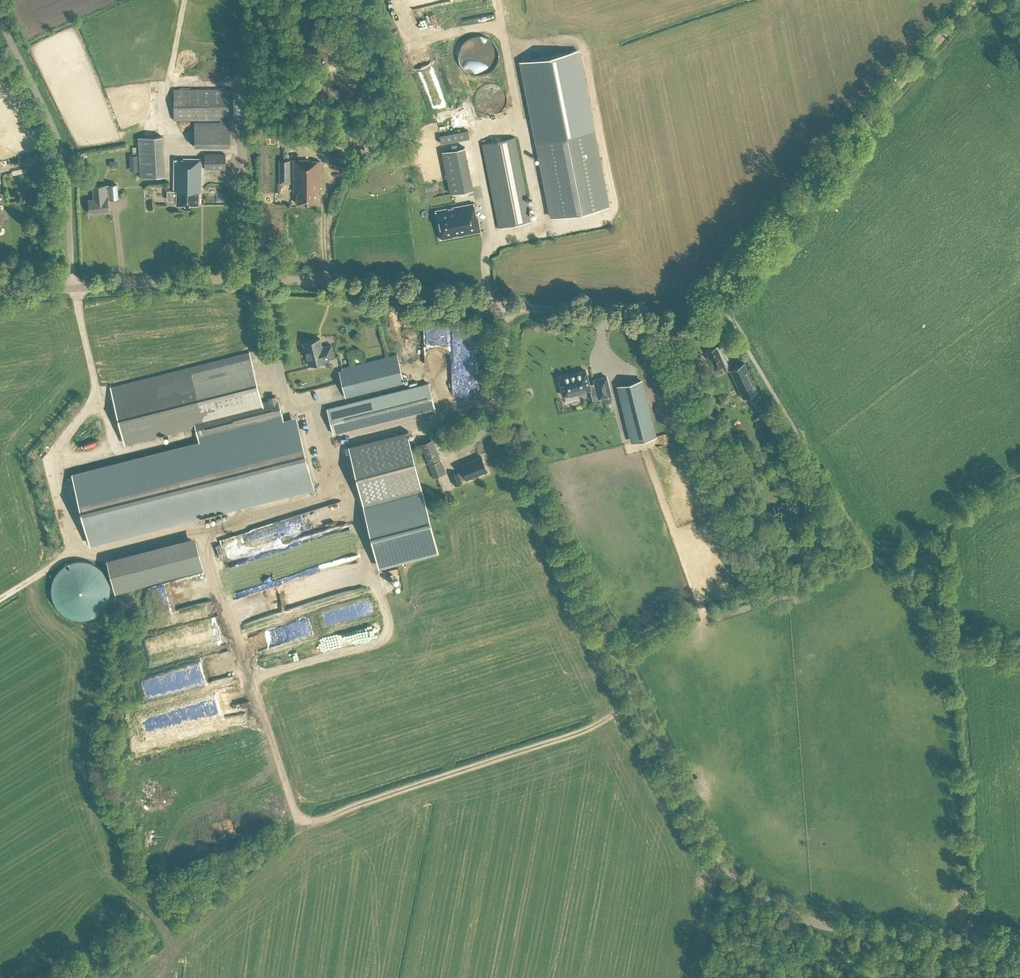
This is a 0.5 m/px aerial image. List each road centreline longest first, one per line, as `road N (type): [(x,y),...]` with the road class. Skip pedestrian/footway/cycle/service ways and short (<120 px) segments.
road 1 (unclassified): [(1019,948),(846,929),(782,906),(730,871),(696,828),(506,408),(504,303)]
road 2 (track): [(640,702),(594,725),(312,819),(300,814),(204,529)]
road 3 (unclassified): [(504,303),(297,279),(71,287)]
road 4 (unclassified): [(717,294),(967,0)]
road 5 (unclassified): [(71,287),(65,158),(0,16)]
road 6 (unclassified): [(717,294),(667,320),(504,303)]

